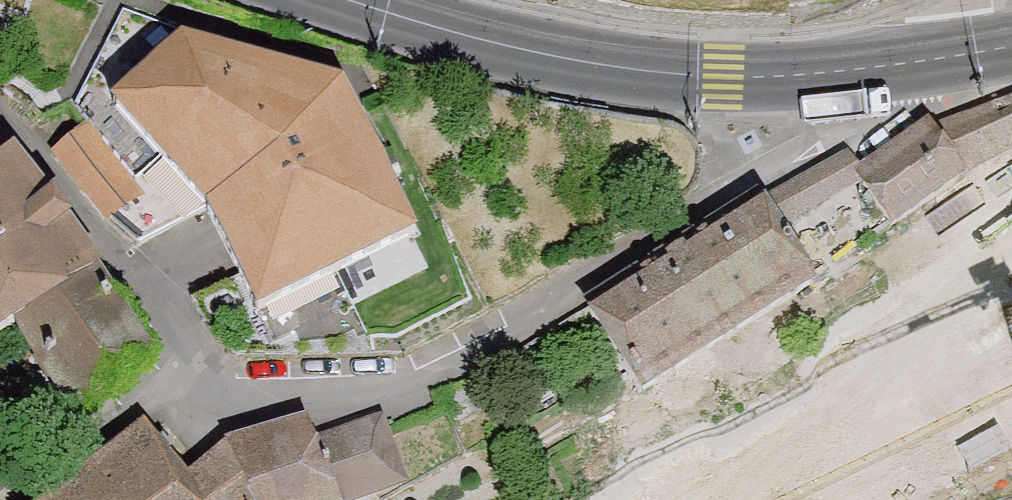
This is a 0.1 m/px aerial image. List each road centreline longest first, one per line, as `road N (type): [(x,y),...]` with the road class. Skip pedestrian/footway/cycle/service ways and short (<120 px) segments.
road 1 (residential): [(853,70),(790,155),(683,234),(483,351),(423,378),(346,396),(291,397),(220,369),(31,146),(0,121)]
road 2 (secondary): [(853,70),(725,75),(571,60),(342,0)]
road 3 (secondary): [(981,53),(853,70)]

